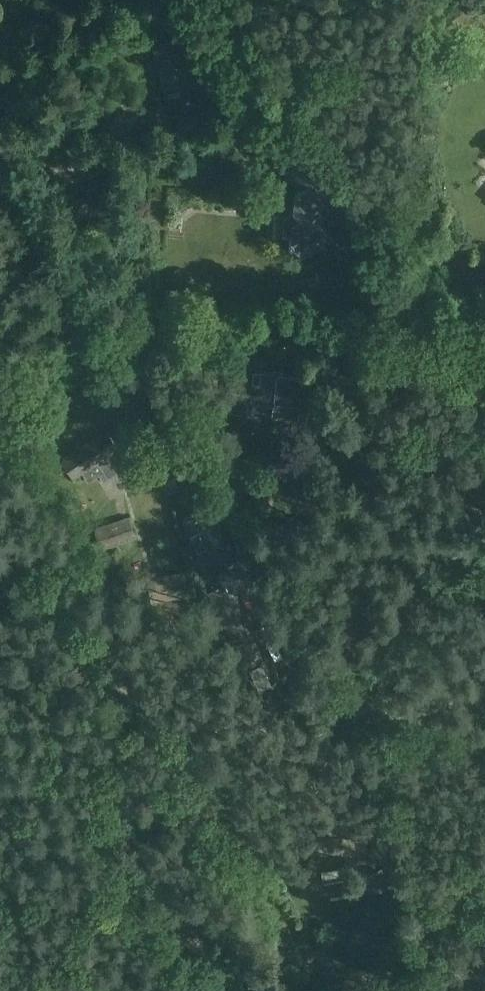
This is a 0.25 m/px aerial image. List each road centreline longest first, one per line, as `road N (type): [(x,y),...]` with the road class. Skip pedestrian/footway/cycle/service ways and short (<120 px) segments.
road 1 (unclassified): [(0,147),(91,324),(119,336),(294,323),(484,350)]

